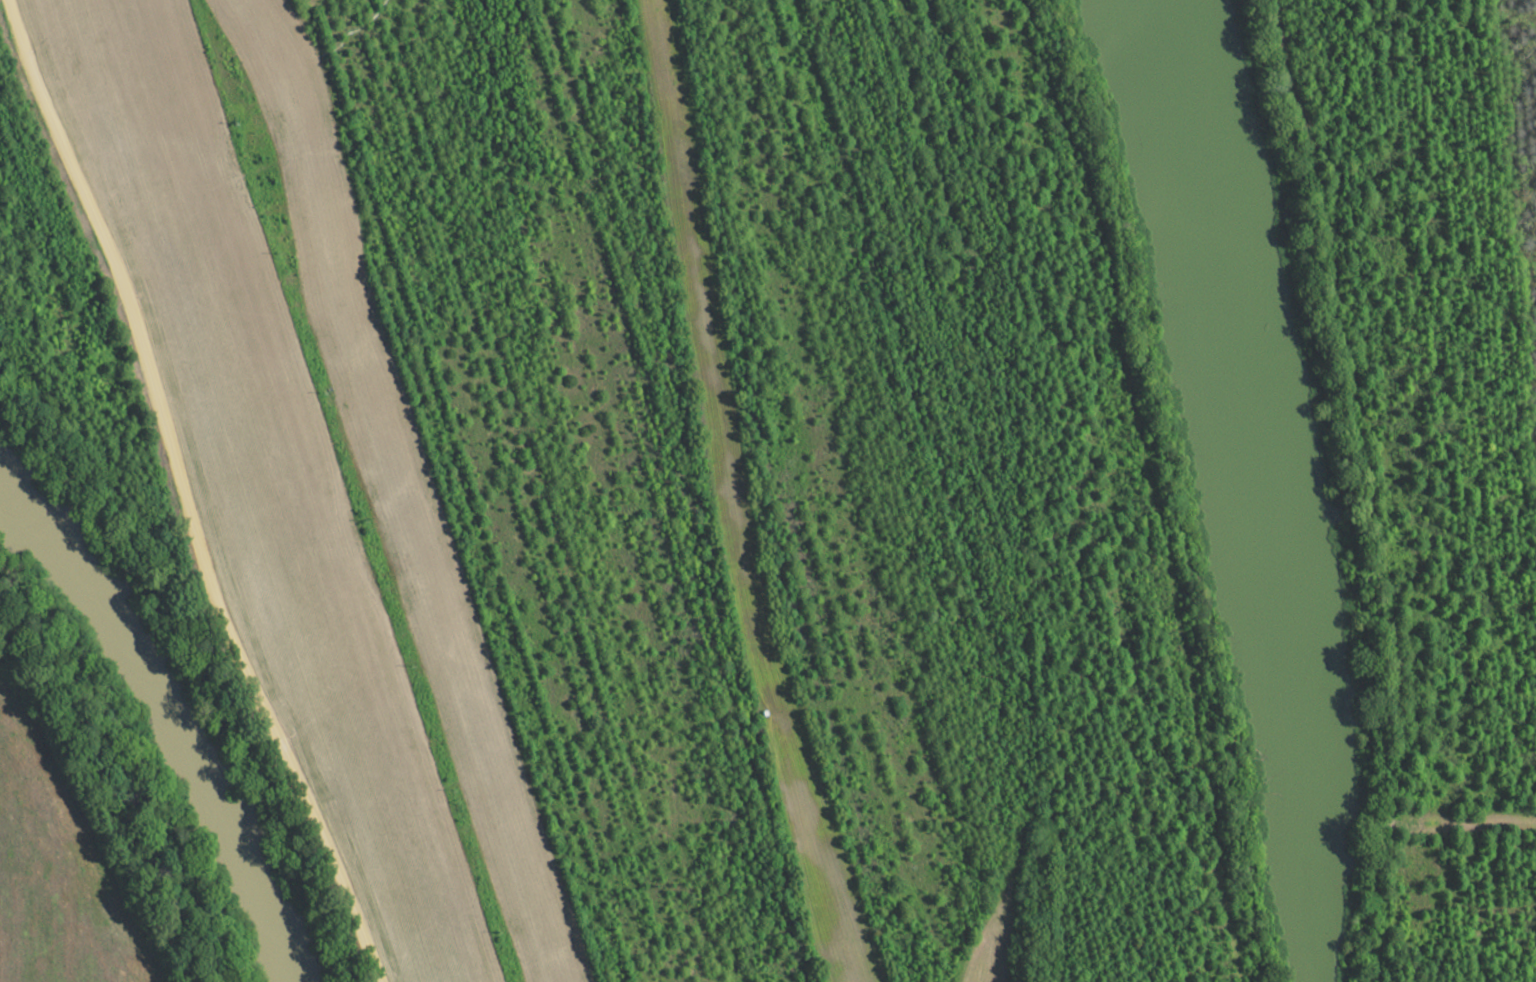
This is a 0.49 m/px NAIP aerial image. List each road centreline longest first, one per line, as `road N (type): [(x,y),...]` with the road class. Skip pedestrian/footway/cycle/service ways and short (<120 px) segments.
road 1 (residential): [(376,981),(206,575),(109,253),(4,0)]

